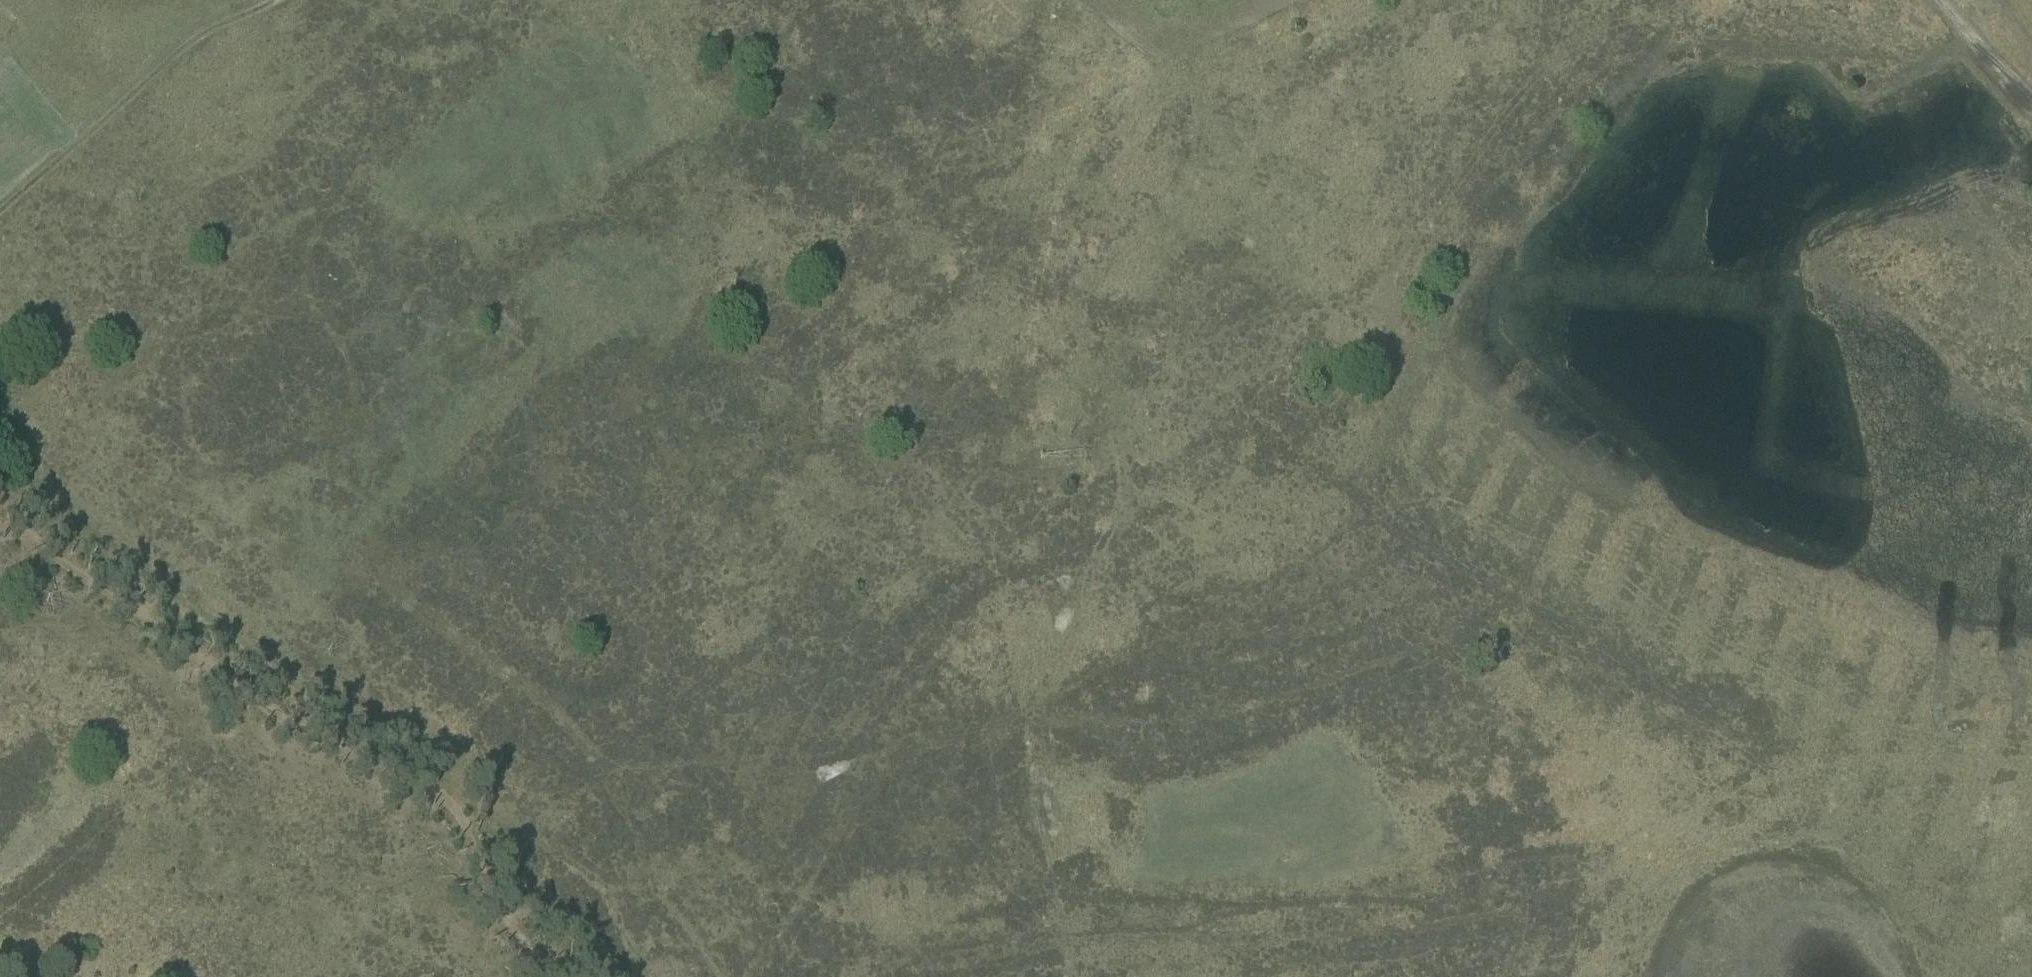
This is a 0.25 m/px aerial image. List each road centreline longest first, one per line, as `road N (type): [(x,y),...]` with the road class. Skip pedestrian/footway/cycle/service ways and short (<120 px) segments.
road 1 (track): [(2031,104),(1942,0)]

